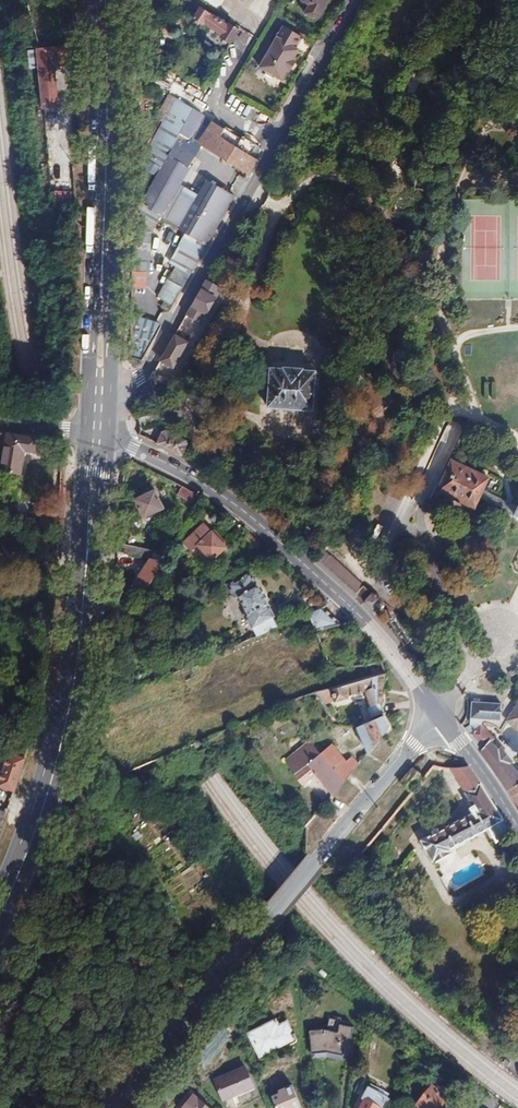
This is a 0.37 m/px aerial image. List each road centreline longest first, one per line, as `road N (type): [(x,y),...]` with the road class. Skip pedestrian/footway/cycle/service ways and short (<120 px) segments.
road 1 (tertiary): [(110,1107),(433,714)]
road 2 (residential): [(104,395),(146,369),(353,0)]
road 3 (tertiary): [(433,714),(376,638),(277,541),(214,491),(103,435)]
road 4 (primary): [(104,395),(107,0)]
road 5 (primary): [(93,0),(99,131),(84,394)]
road 6 (primary): [(0,911),(50,782),(77,662)]
road 7 (primary): [(77,662),(95,597),(103,435)]
road 8 (primary): [(85,433),(77,662)]
road 9 (tertiary): [(517,836),(433,714)]

